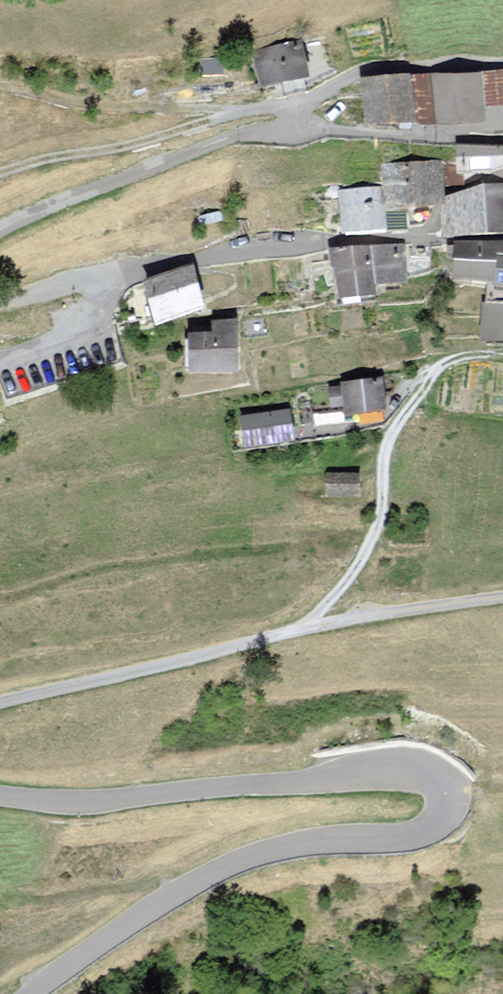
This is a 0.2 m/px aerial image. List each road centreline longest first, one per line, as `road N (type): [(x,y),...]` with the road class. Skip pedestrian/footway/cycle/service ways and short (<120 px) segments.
road 1 (tertiary): [(33,993),(210,876),(317,839),(413,837),(438,818),(446,793),(396,770),(88,802),(0,795)]
road 2 (residential): [(0,701),(297,632),(502,598)]
road 3 (track): [(297,632),(359,565),(380,519),(389,438),(431,376),(443,362),(502,353)]
road 4 (residential): [(295,122),(219,141),(0,228)]
road 5 (track): [(300,112),(277,106),(0,176)]
road 6 (residential): [(121,274),(246,253),(414,243)]
road 7 (track): [(241,114),(105,109),(0,88)]
road 8 (residential): [(502,64),(363,73),(327,92),(295,122)]
road 9 (residential): [(295,122),(502,142)]
road 10 (residential): [(0,360),(90,325),(121,274)]
road 11 (residential): [(0,299),(121,274)]

